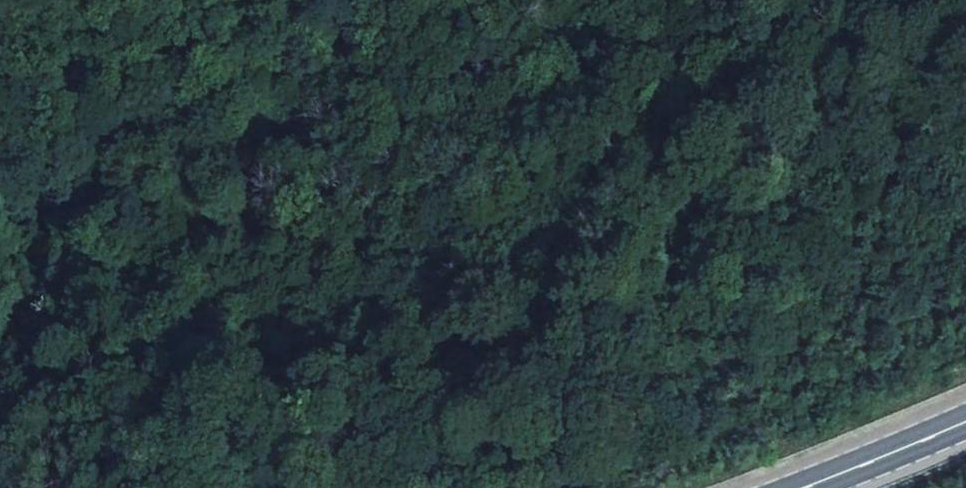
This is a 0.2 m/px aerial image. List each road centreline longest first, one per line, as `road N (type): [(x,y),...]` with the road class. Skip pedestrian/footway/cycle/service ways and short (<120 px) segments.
road 1 (secondary): [(803,487),(965,420)]

